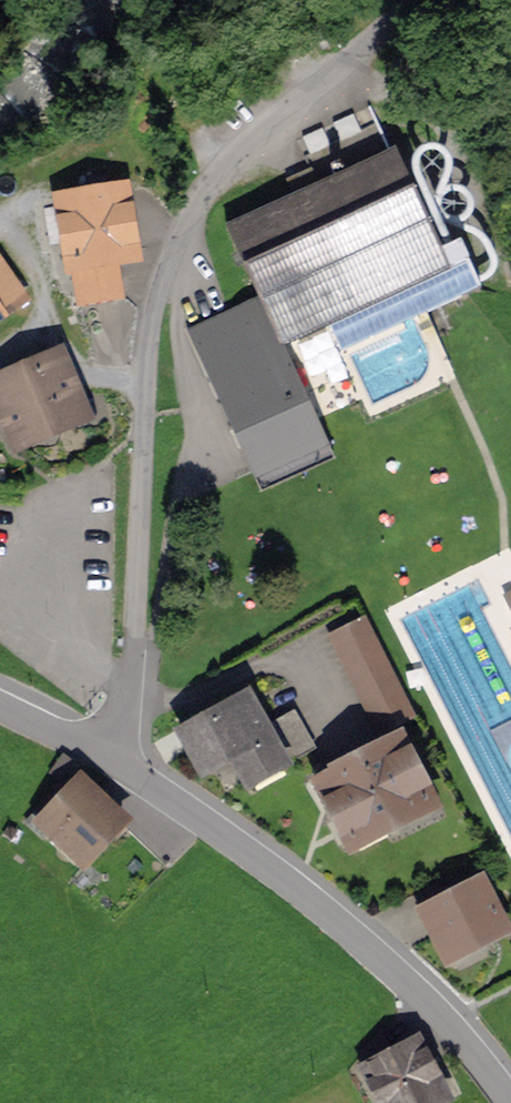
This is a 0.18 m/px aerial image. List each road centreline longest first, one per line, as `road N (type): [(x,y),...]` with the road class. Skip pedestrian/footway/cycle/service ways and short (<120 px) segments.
road 1 (residential): [(414,0),(272,118),(201,197),(155,288),(142,393),(133,684),(116,764)]
road 2 (residential): [(506,1102),(446,1026),(356,937),(256,853),(116,764)]
road 3 (residential): [(116,764),(0,704)]

